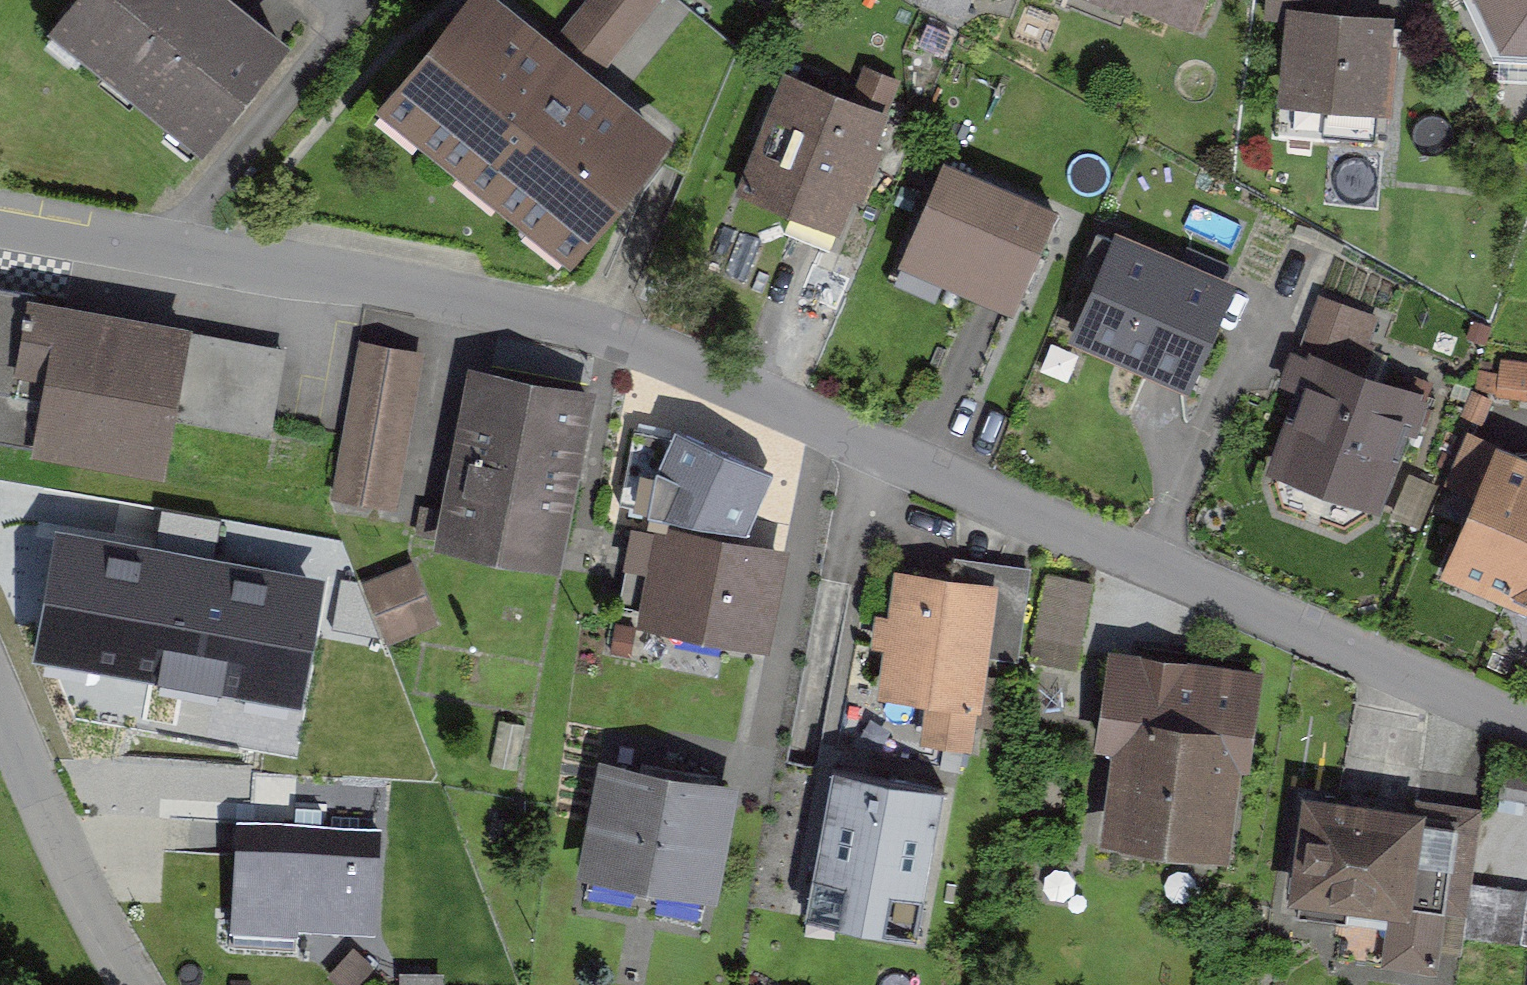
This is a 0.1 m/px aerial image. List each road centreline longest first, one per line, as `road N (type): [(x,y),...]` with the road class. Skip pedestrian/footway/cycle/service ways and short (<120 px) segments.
road 1 (residential): [(1526,723),(578,318),(0,222)]
road 2 (residential): [(0,696),(63,849),(136,984)]

